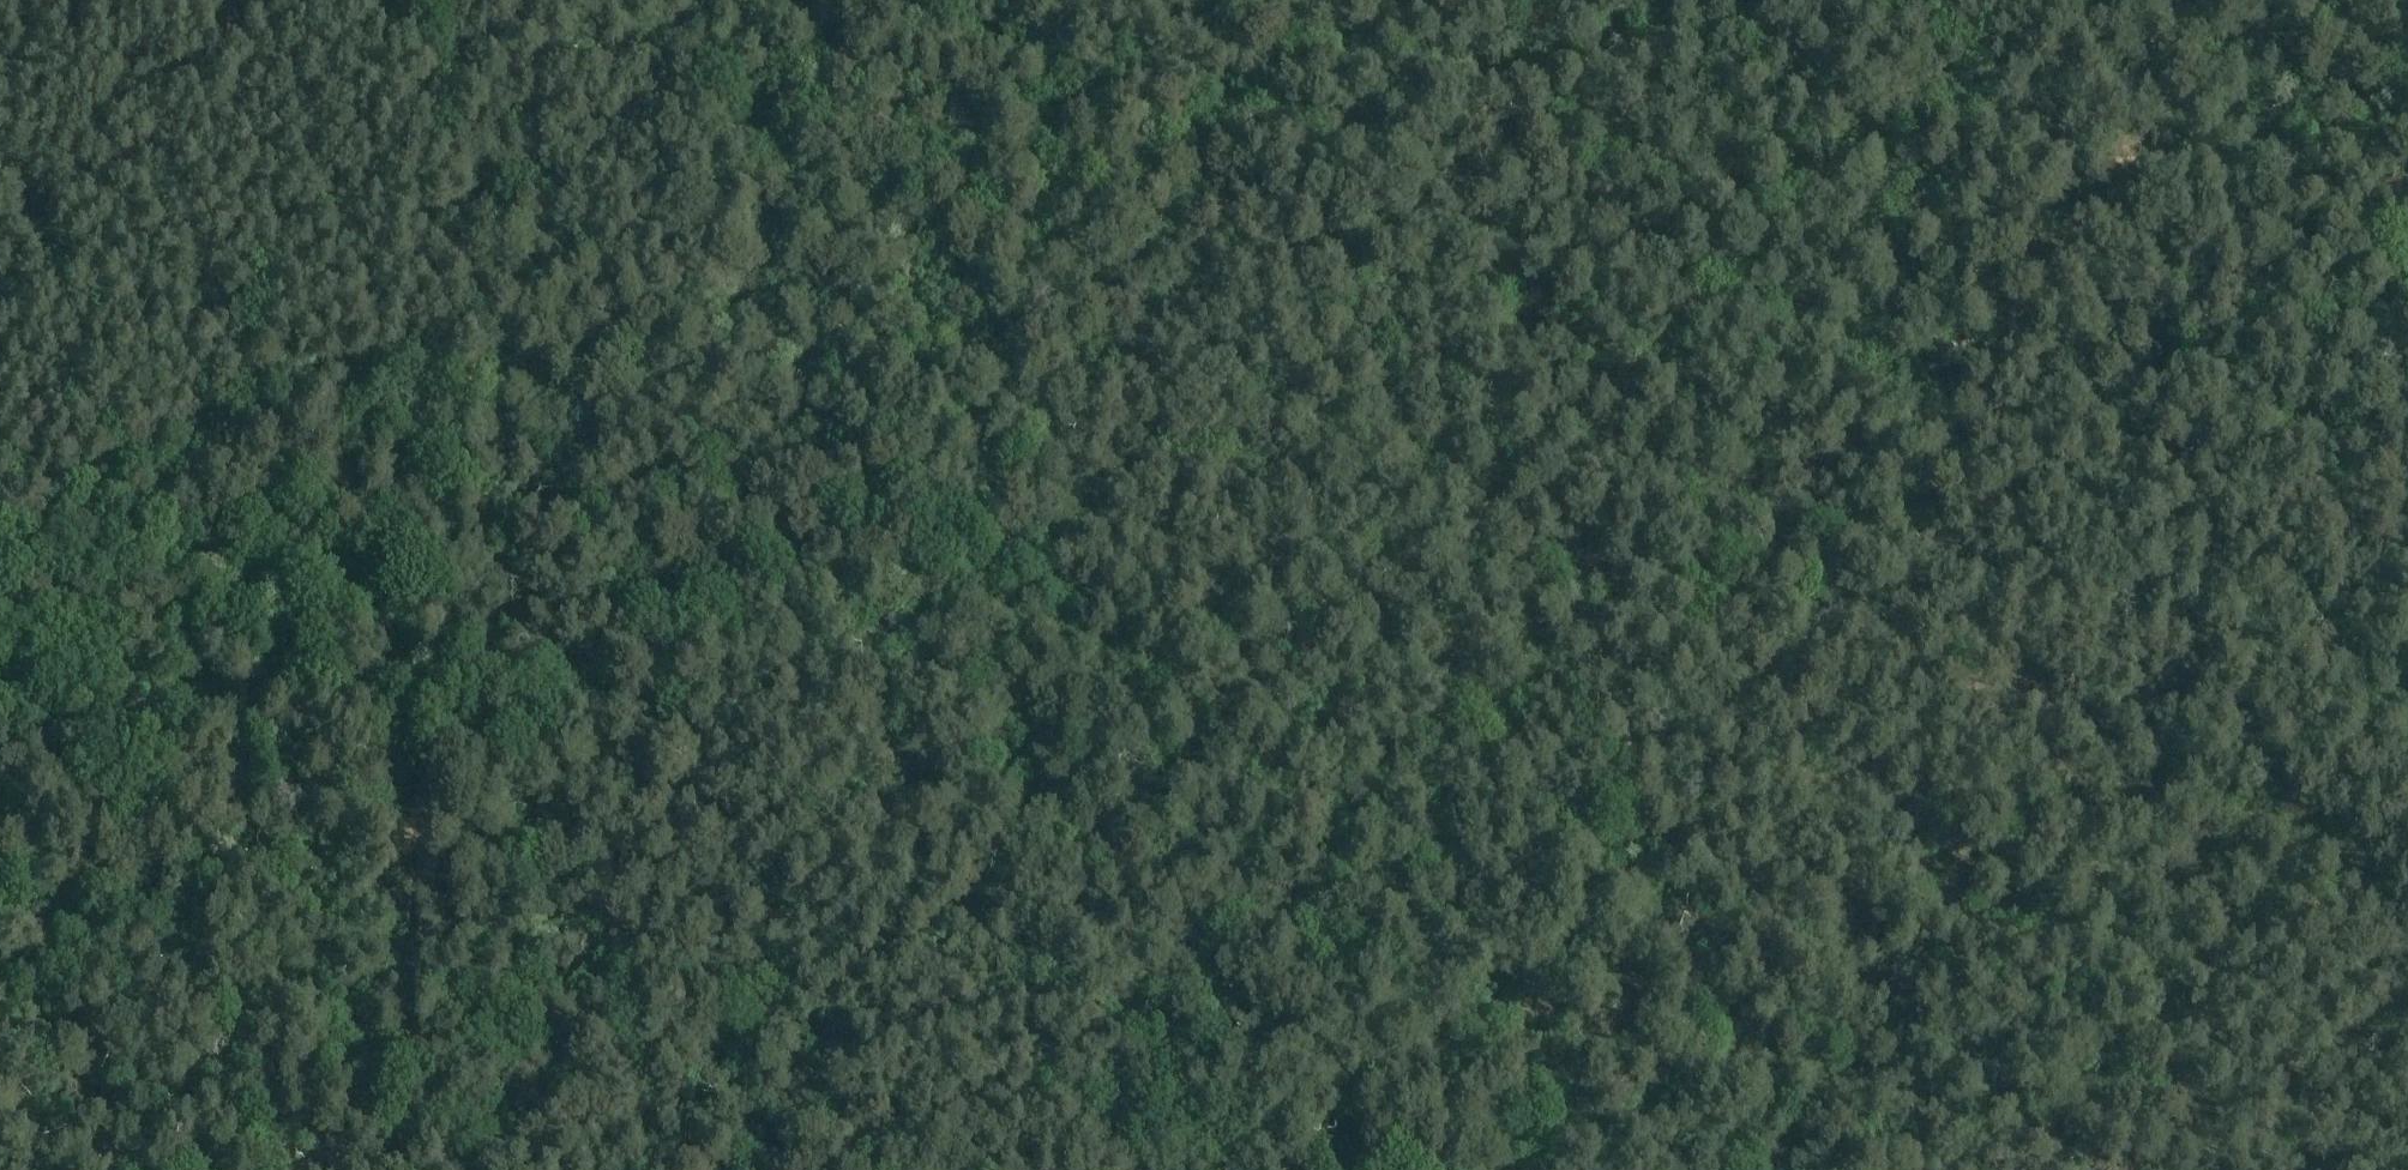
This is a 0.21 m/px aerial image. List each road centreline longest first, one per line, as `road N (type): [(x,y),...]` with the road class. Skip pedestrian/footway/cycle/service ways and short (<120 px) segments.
road 1 (track): [(1726,1169),(1723,1037),(1651,875),(1633,754),(1708,403),(1724,357),(1760,306),(1837,44)]
road 2 (track): [(1233,0),(1084,122),(948,185),(705,347),(627,383),(567,396),(408,386)]
road 3 (track): [(408,386),(306,387),(246,400),(134,468),(0,566)]

